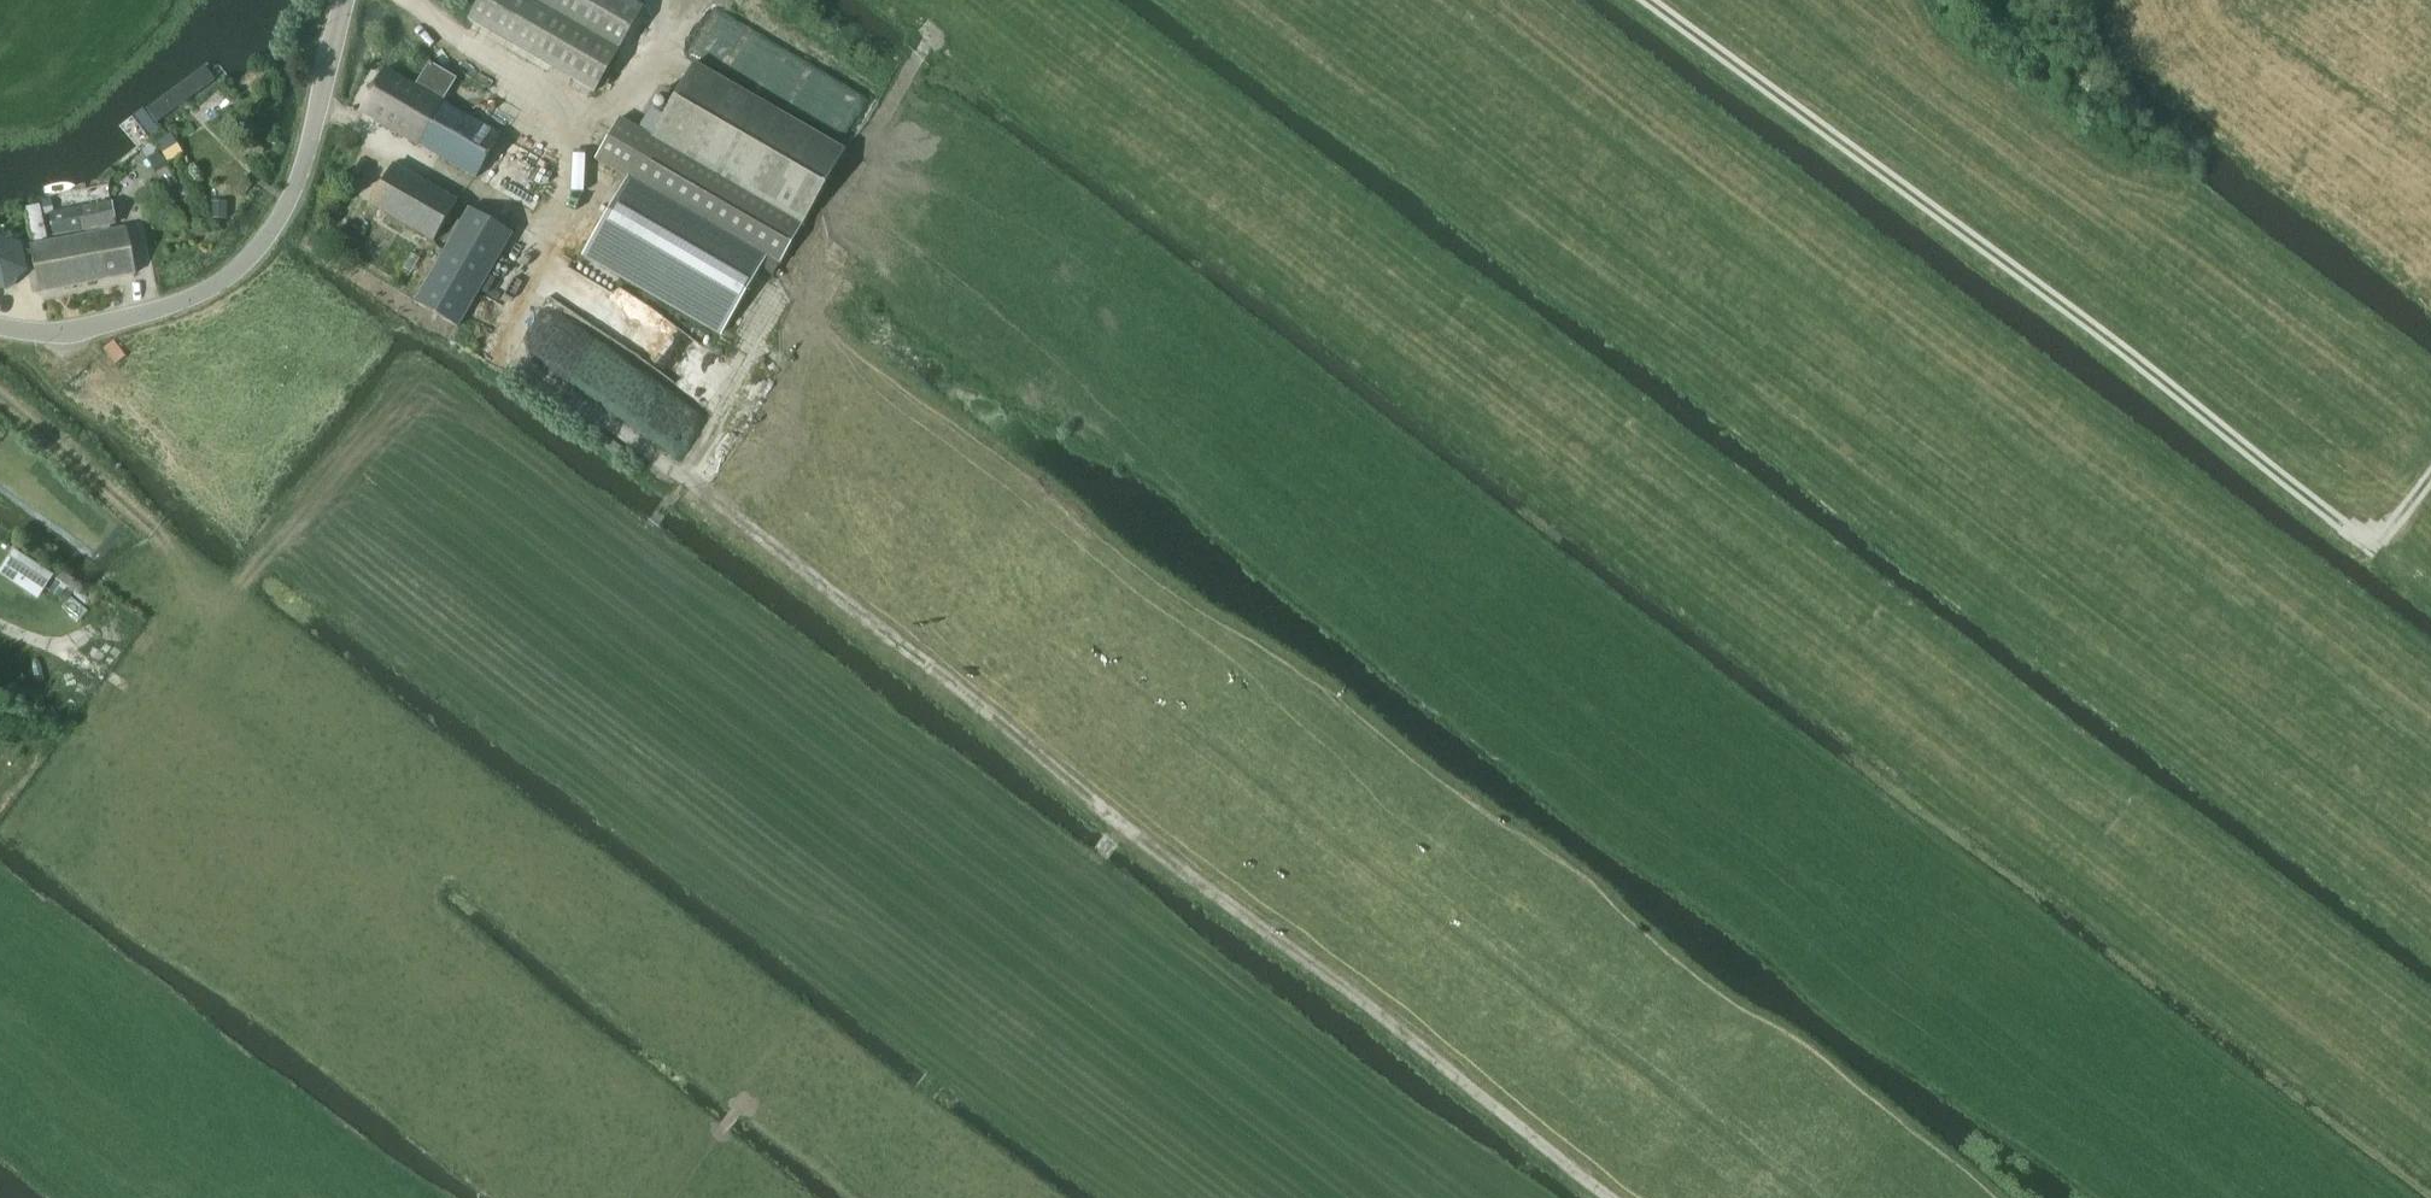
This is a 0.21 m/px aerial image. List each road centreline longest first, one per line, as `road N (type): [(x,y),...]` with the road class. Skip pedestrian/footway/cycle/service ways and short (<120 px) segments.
road 1 (track): [(1620,1197),(539,381),(520,330)]
road 2 (tertiary): [(0,328),(63,335),(125,322),(177,306),(245,265),(295,191),(346,0)]
road 3 (track): [(397,633),(270,537),(89,373),(63,335)]

